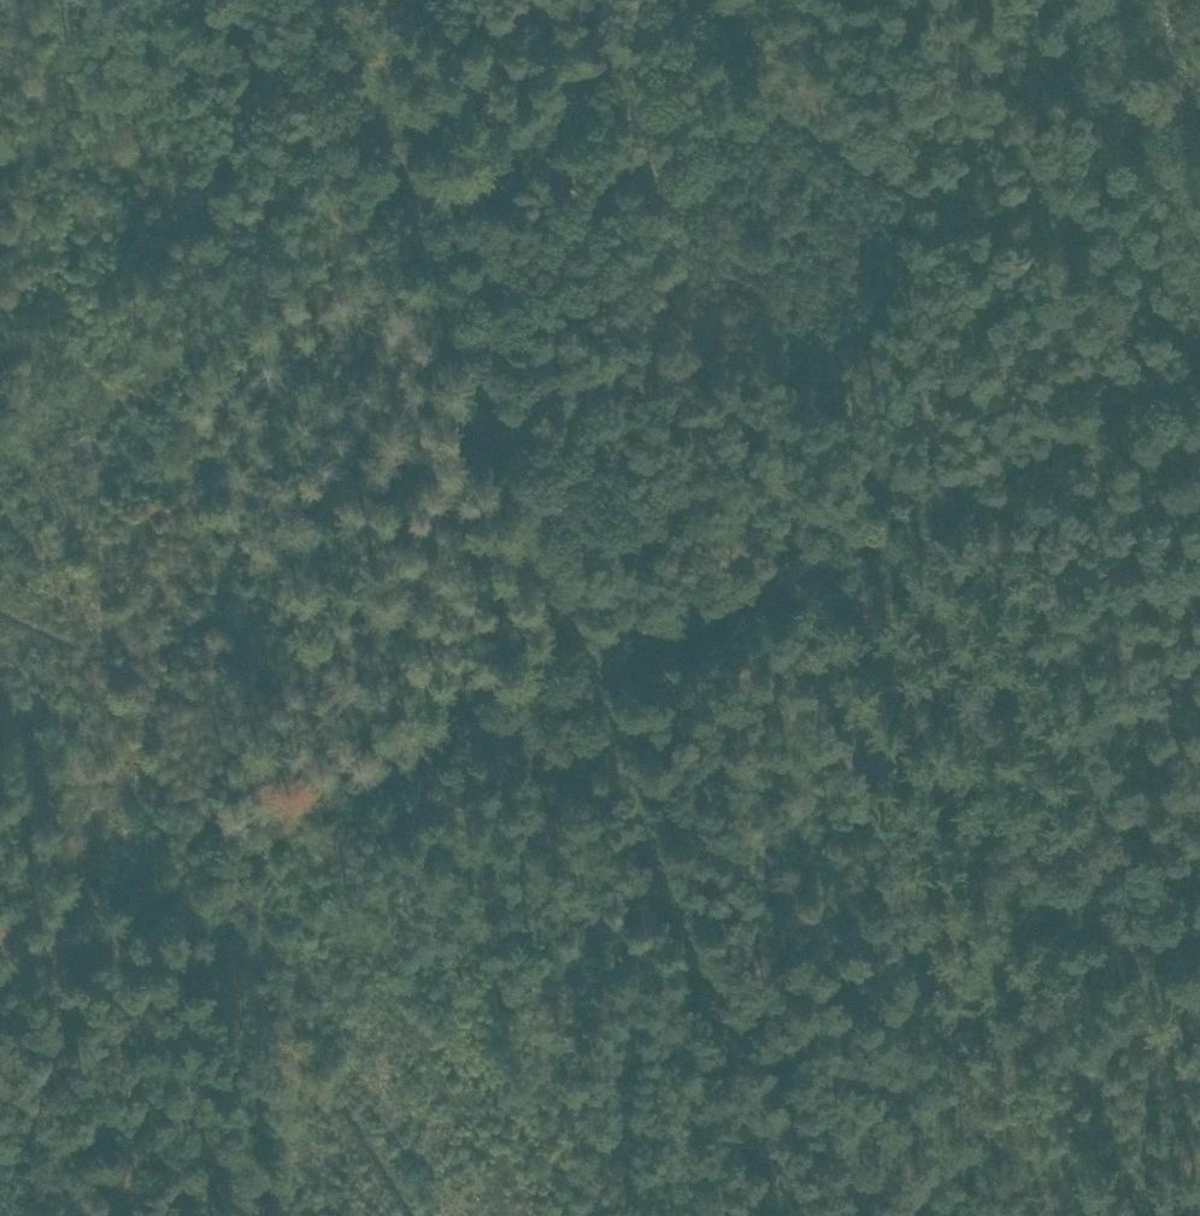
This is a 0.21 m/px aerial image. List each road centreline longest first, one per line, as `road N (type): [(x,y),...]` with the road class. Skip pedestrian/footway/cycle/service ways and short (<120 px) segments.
road 1 (track): [(1199,369),(0,974)]
road 2 (track): [(792,1215),(338,0)]
road 3 (track): [(249,1215),(0,713)]

